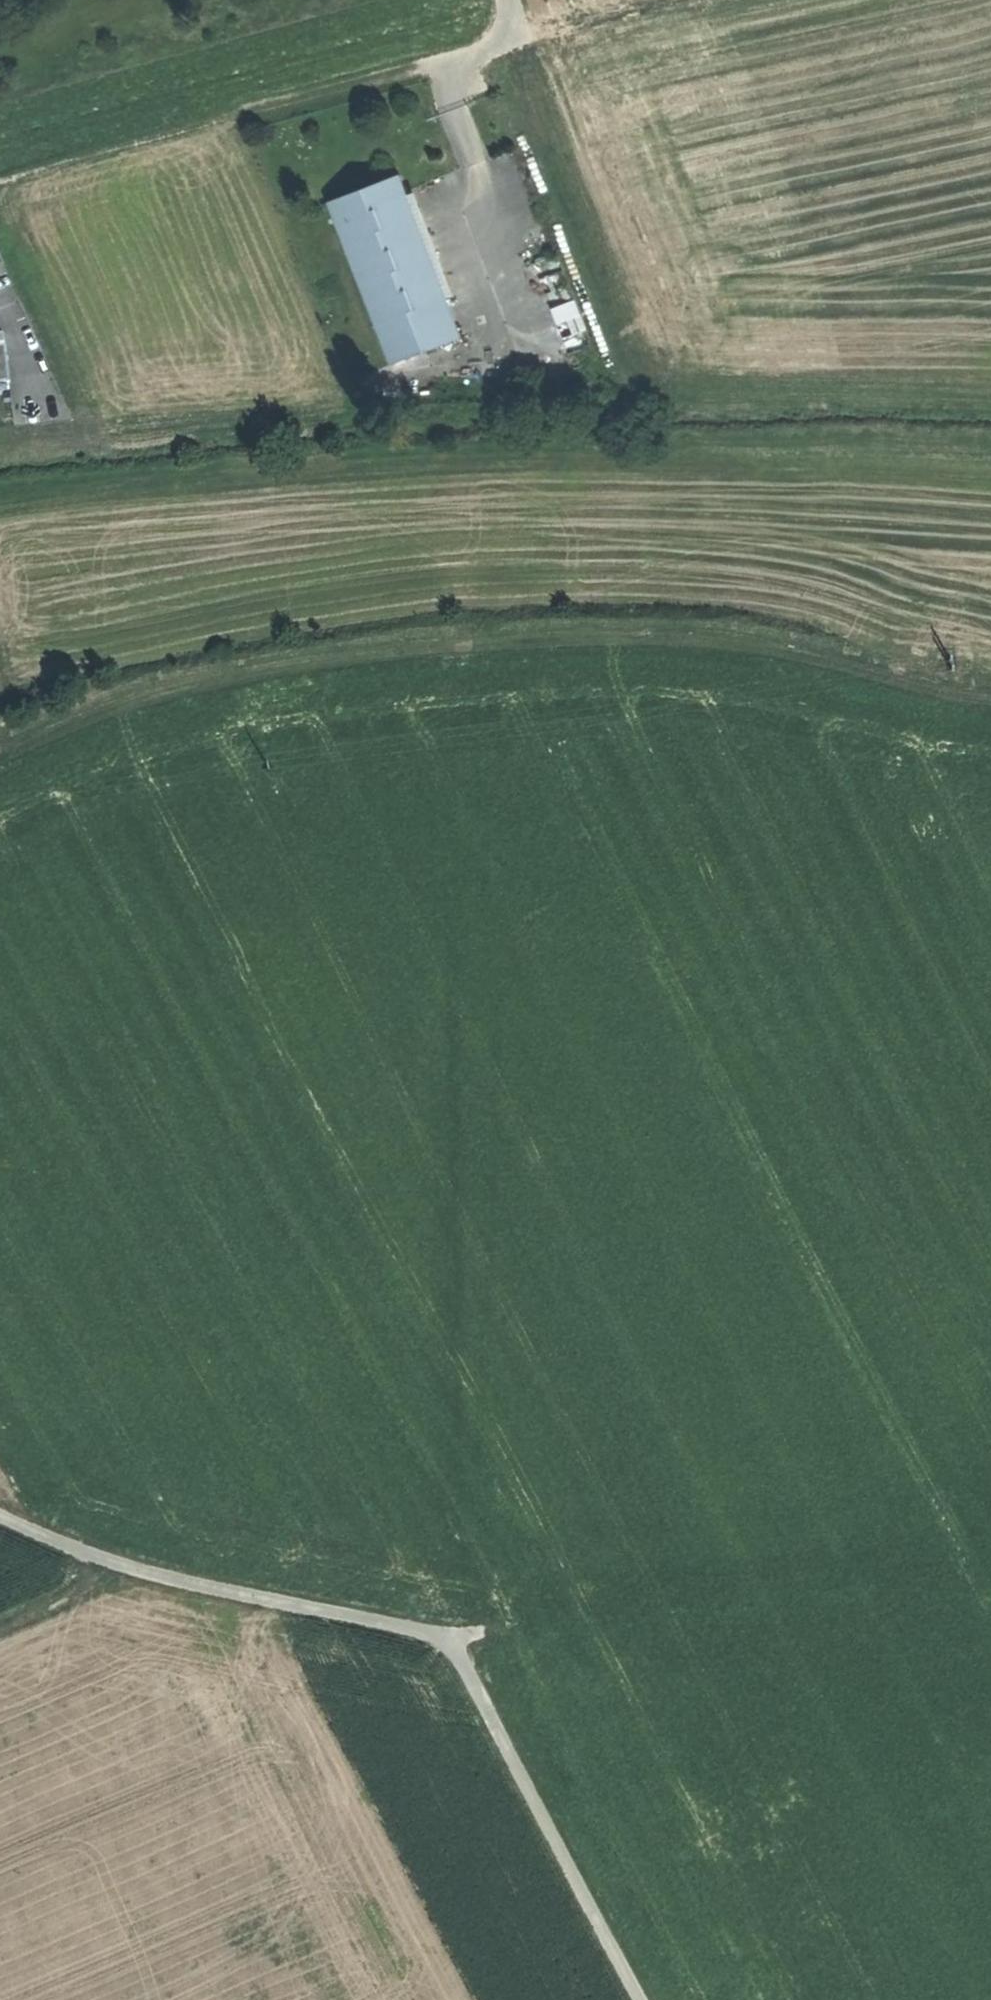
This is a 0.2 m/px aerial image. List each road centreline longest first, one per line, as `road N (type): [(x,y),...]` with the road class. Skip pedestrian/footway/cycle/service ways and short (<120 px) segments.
road 1 (track): [(0,753),(121,699),(241,669),(558,635),(692,637),(990,694)]
road 2 (track): [(731,0),(492,51),(0,184)]
road 3 (track): [(445,1636),(107,1564),(0,1517)]
road 4 (track): [(445,1636),(640,1999)]
road 5 (track): [(107,1564),(71,1595),(0,1630)]

